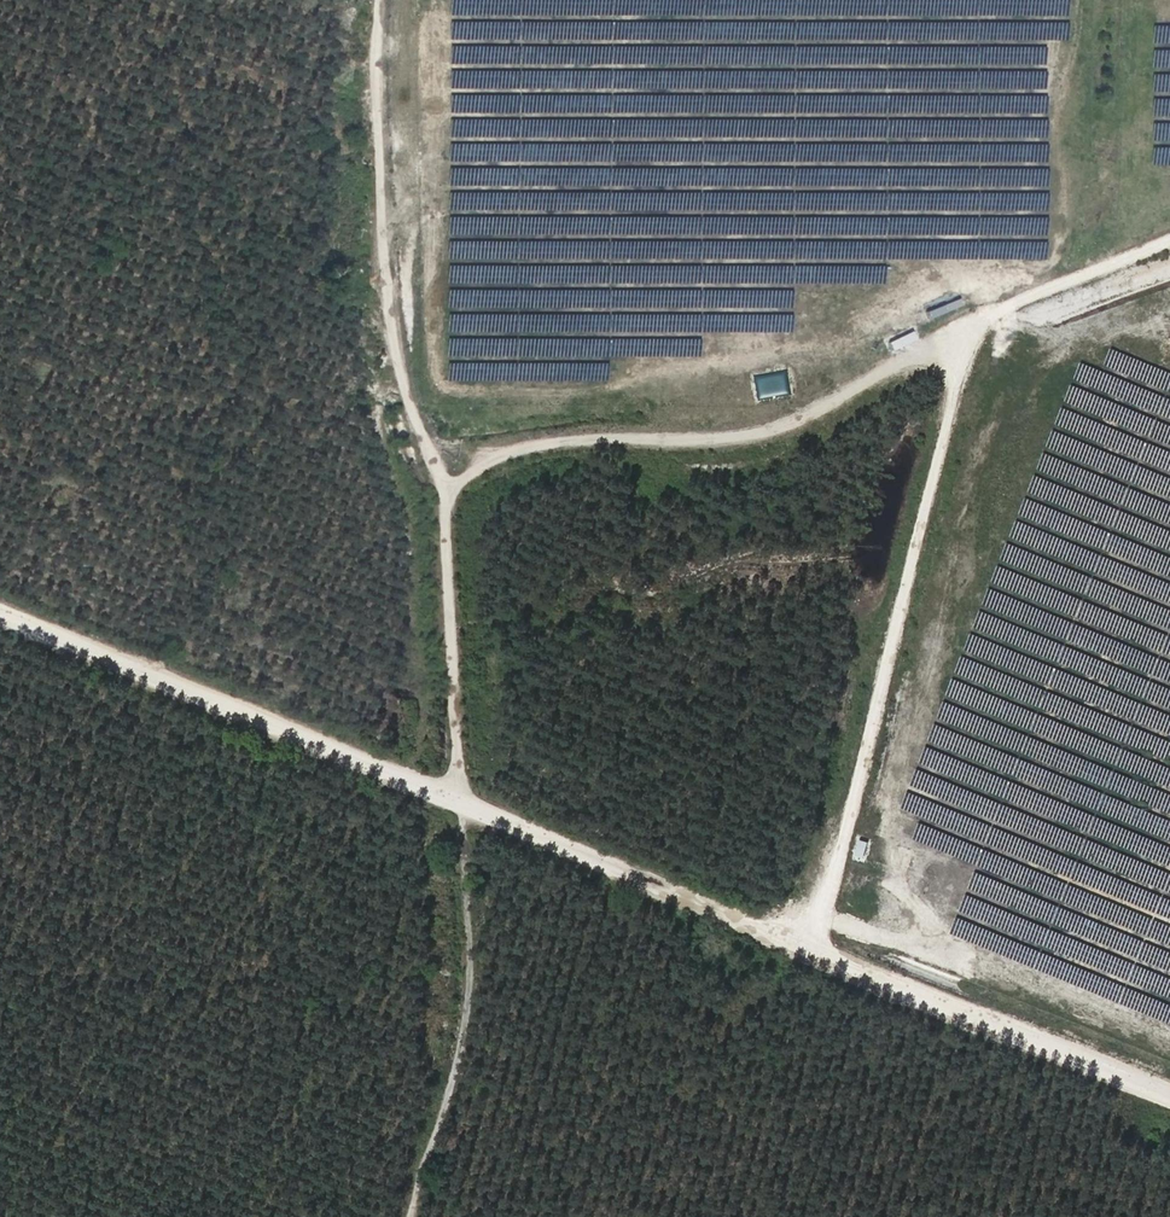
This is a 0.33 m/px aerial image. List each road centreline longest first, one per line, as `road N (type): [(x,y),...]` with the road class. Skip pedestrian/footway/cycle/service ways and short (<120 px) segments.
road 1 (track): [(1169,1095),(0,612)]
road 2 (track): [(981,323),(764,432),(560,443),(440,480),(459,800)]
road 3 (track): [(981,323),(816,953)]
road 4 (track): [(378,0),(395,352),(440,480)]
road 5 (track): [(1169,243),(981,323)]

